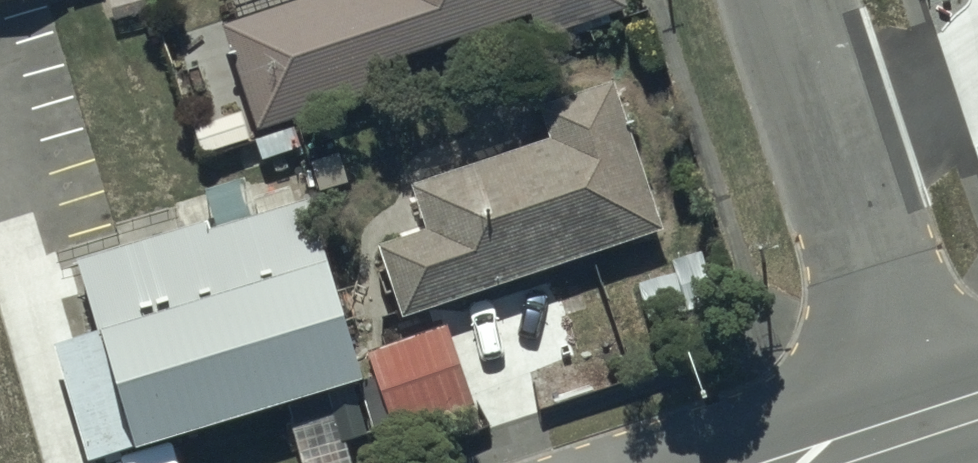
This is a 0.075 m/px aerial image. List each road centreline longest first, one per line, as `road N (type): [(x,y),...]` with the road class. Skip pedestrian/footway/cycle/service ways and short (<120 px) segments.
road 1 (residential): [(926,421),(787,0)]
road 2 (tertiary): [(926,421),(800,462)]

